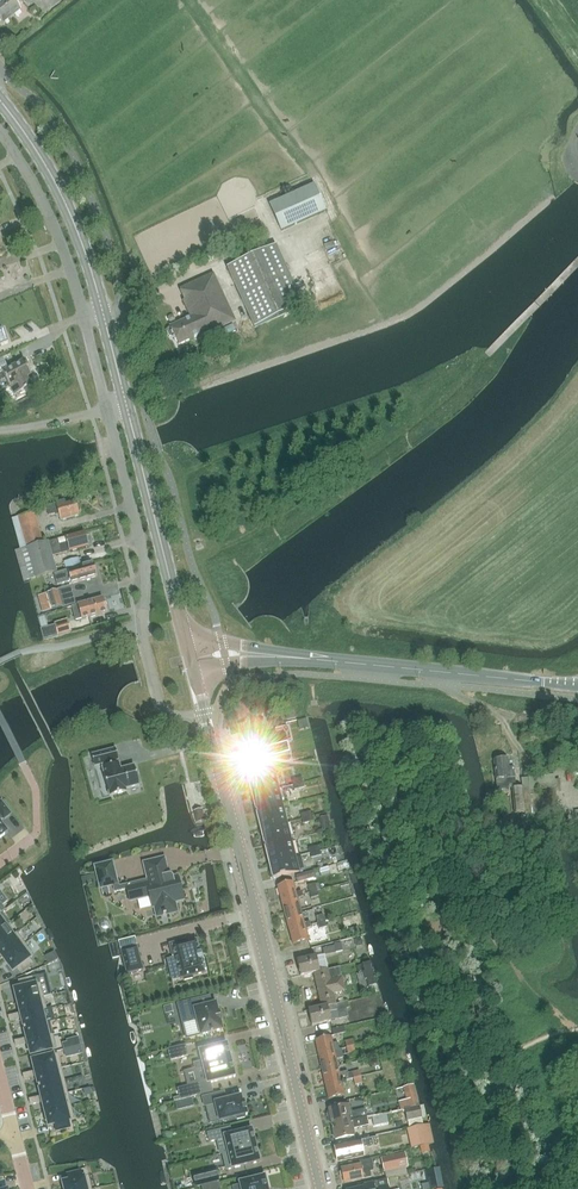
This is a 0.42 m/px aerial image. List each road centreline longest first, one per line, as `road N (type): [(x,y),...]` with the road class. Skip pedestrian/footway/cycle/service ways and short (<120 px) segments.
road 1 (tertiary): [(320,1188),(191,661)]
road 2 (tertiary): [(577,685),(283,655),(191,661)]
road 3 (tertiary): [(127,407),(77,229),(58,186),(0,100)]
road 4 (residential): [(0,132),(64,249),(109,410)]
road 5 (tertiary): [(191,661),(127,407)]
road 6 (unclassified): [(109,410),(139,531),(142,626)]

